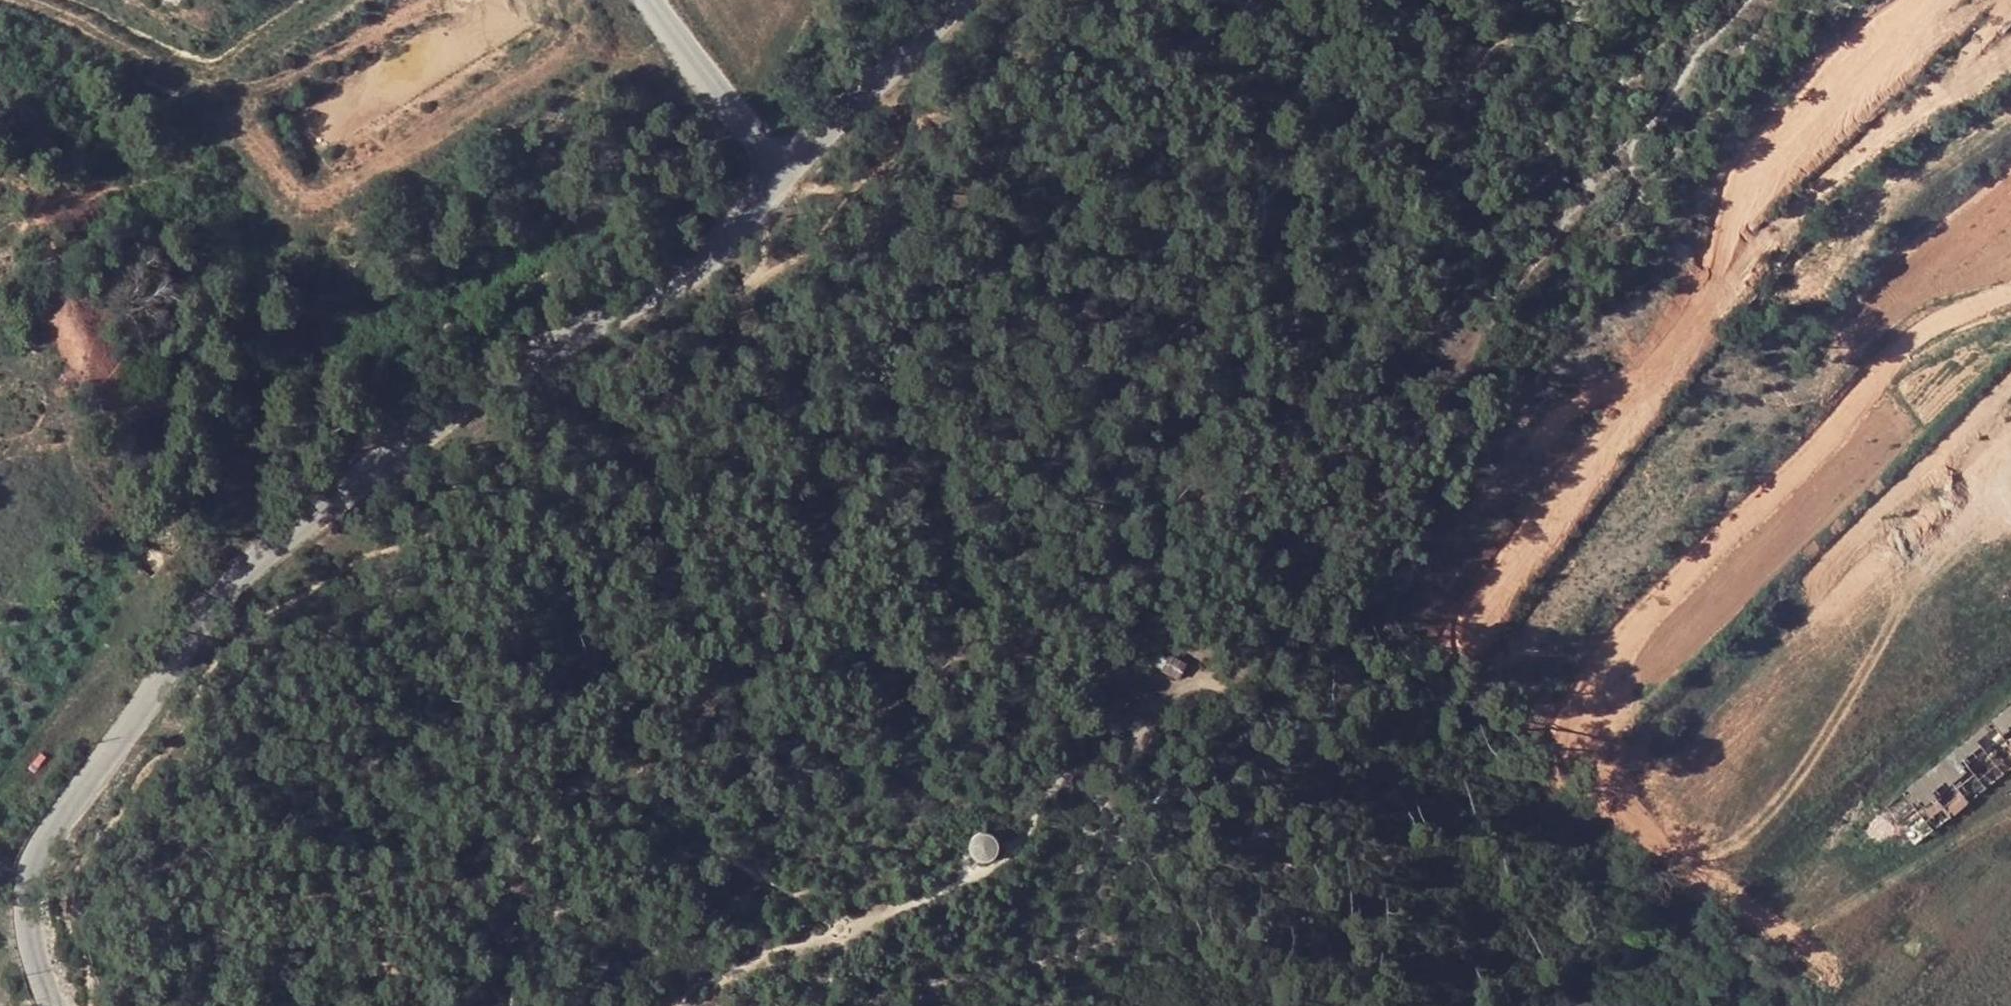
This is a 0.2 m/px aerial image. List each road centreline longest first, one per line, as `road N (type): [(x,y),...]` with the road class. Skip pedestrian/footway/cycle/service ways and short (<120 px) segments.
road 1 (unclassified): [(50,1005),(23,944),(20,894),(55,817),(201,618),(260,562),(600,306),(779,183),(955,0)]
road 2 (track): [(779,183),(650,0)]

